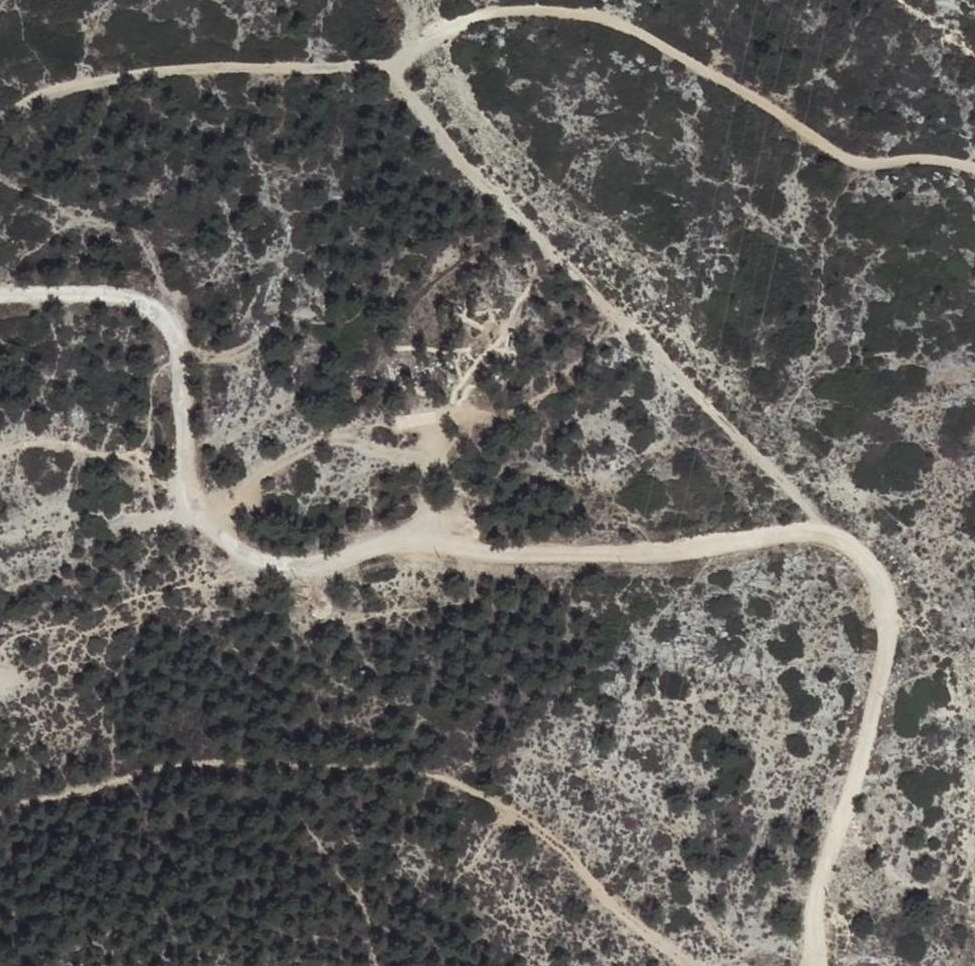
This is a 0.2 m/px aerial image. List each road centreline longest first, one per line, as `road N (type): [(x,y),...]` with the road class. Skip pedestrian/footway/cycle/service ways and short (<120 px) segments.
road 1 (track): [(0,292),(120,285),(159,310),(174,332),(200,513),(267,563),(318,567),(395,541),(473,552),(685,552),(788,534),(827,536),(866,557),(882,589),(886,629),(871,727),(813,906),(818,965)]
road 2 (track): [(0,814),(224,761),(422,772),(480,790),(545,833),(609,904),(699,965)]
road 3 (track): [(827,536),(819,512),(439,138),(405,93),(397,64)]
road 4 (track): [(397,64),(470,18),(546,10),(624,23),(860,164),(936,159),(974,169)]
road 5 (track): [(0,119),(41,94),(131,73),(397,64)]

